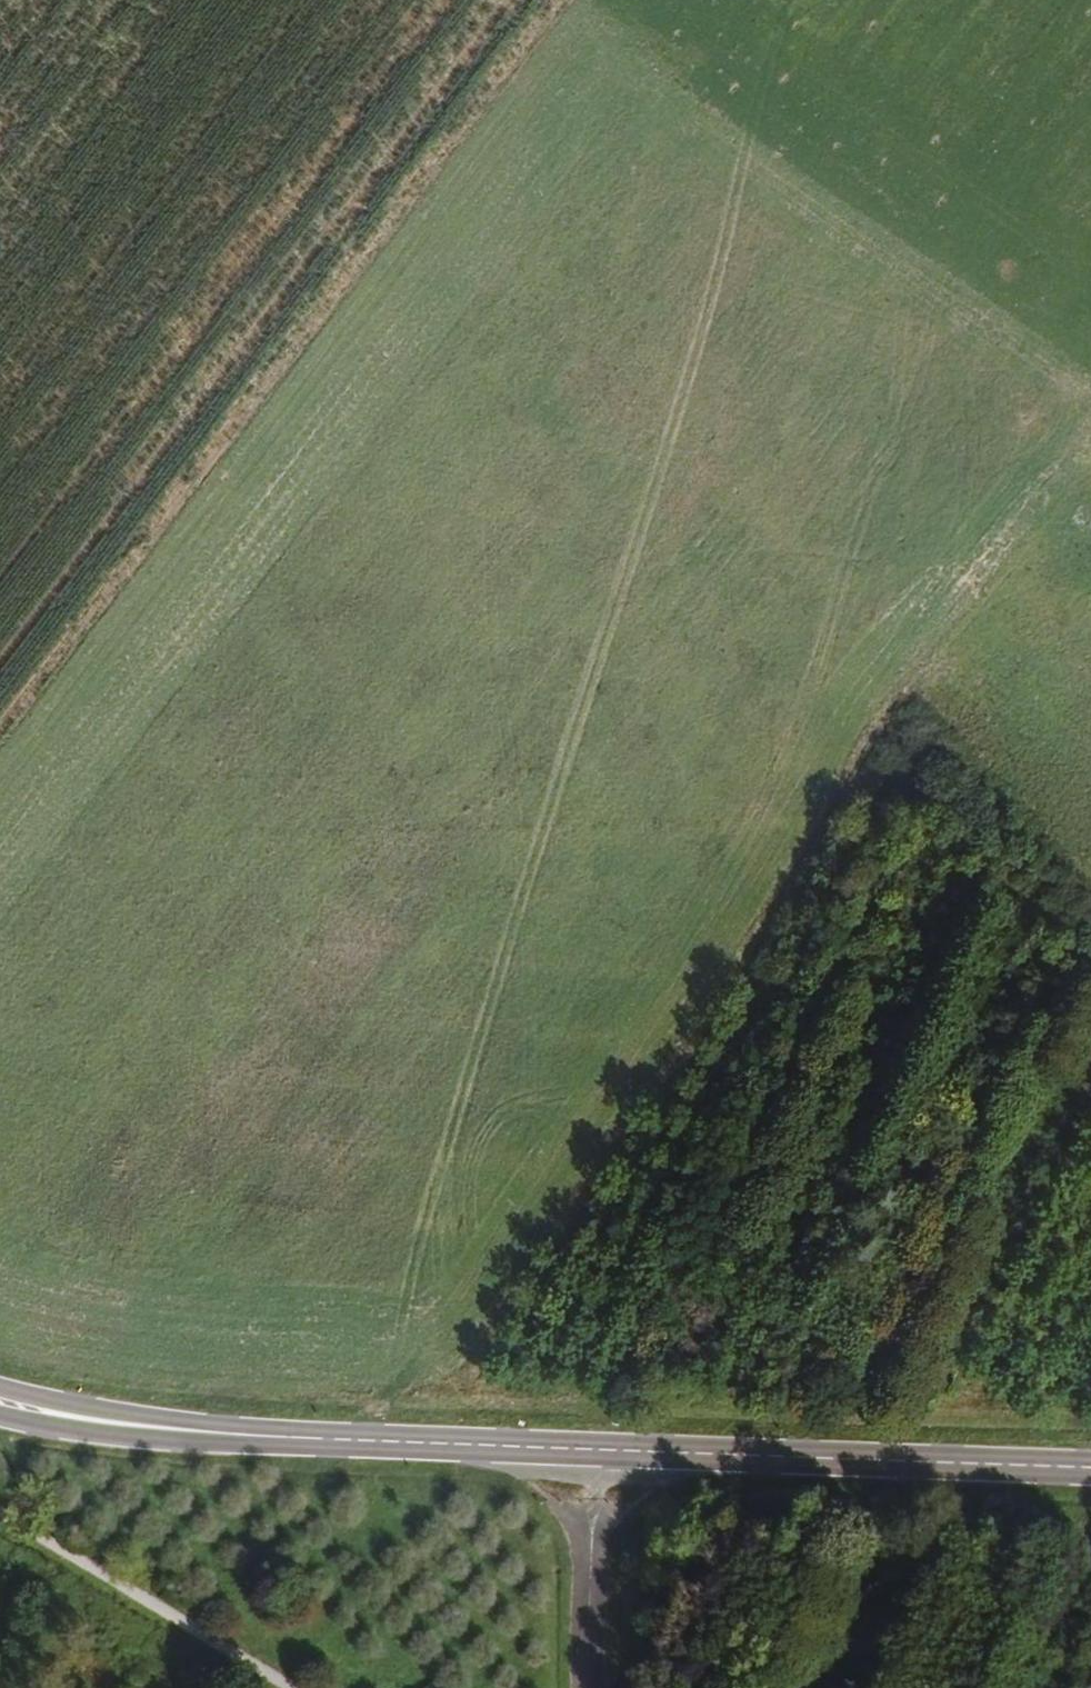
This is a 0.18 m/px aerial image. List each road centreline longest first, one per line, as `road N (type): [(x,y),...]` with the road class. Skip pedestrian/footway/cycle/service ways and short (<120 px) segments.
road 1 (secondary): [(594,1451),(178,1433),(0,1403)]
road 2 (secondary): [(1090,1470),(594,1451)]
road 3 (unclassified): [(592,1687),(594,1451)]

